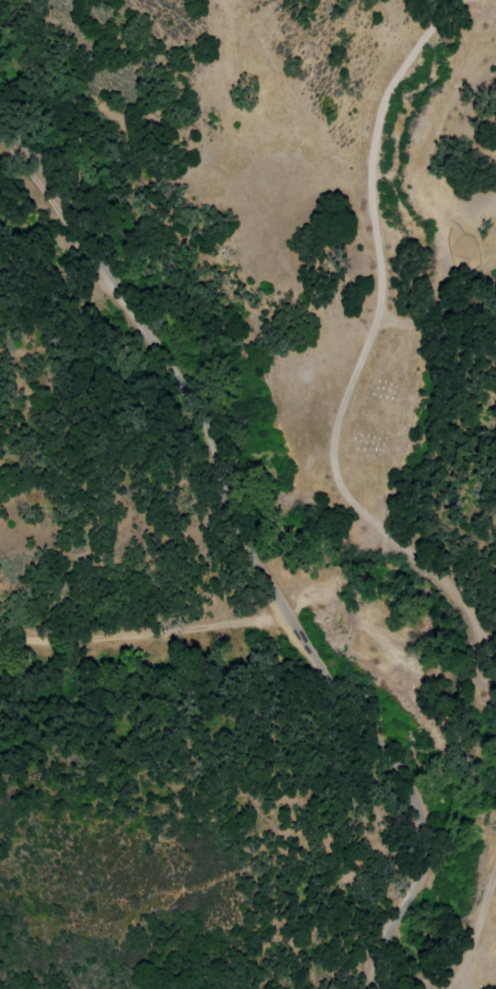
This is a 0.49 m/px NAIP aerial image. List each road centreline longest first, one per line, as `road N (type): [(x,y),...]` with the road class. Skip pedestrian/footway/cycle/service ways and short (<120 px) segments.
road 1 (residential): [(372,988),(383,915),(408,870),(400,786),(222,513),(195,426),(164,372),(0,170)]
road 2 (track): [(474,0),(429,30),(374,132),(379,285),(373,328),(334,431),(330,476),(353,507),(389,529),(475,615),(495,701)]
road 3 (track): [(0,636),(94,640),(288,619)]
road 4 (track): [(495,865),(465,957),(441,988)]

